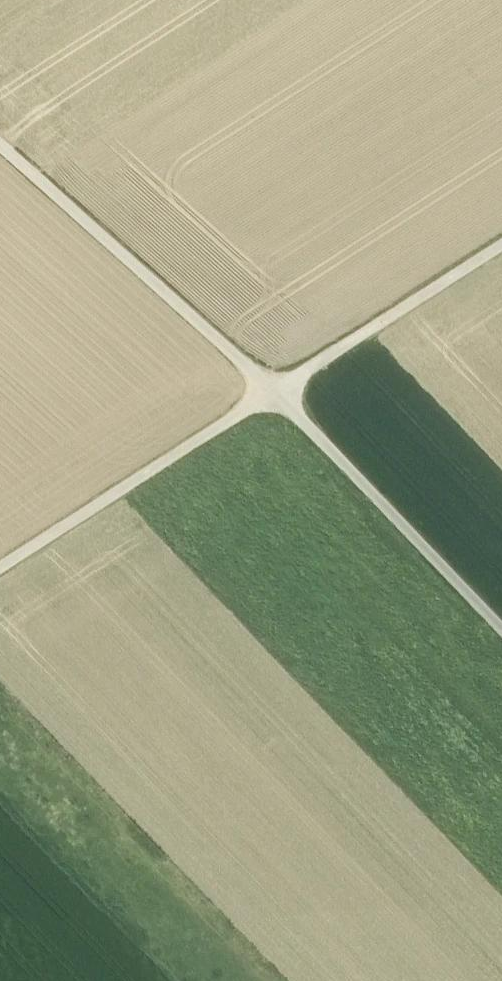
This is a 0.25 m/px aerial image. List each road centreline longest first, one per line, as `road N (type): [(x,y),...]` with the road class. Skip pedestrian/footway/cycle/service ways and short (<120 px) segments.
road 1 (track): [(501,631),(273,392),(0,146)]
road 2 (track): [(0,568),(501,245)]

